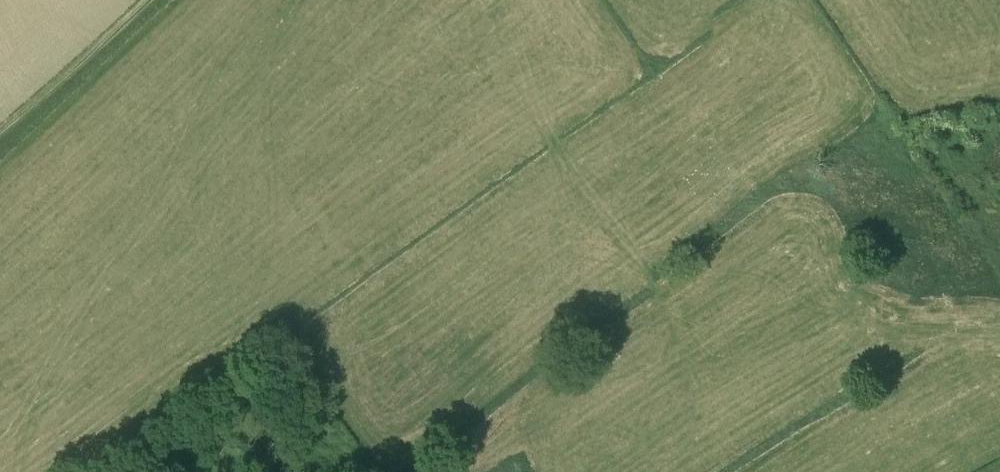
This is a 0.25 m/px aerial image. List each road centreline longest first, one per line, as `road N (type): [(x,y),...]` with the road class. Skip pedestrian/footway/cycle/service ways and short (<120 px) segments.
road 1 (track): [(127,0),(0,119)]

